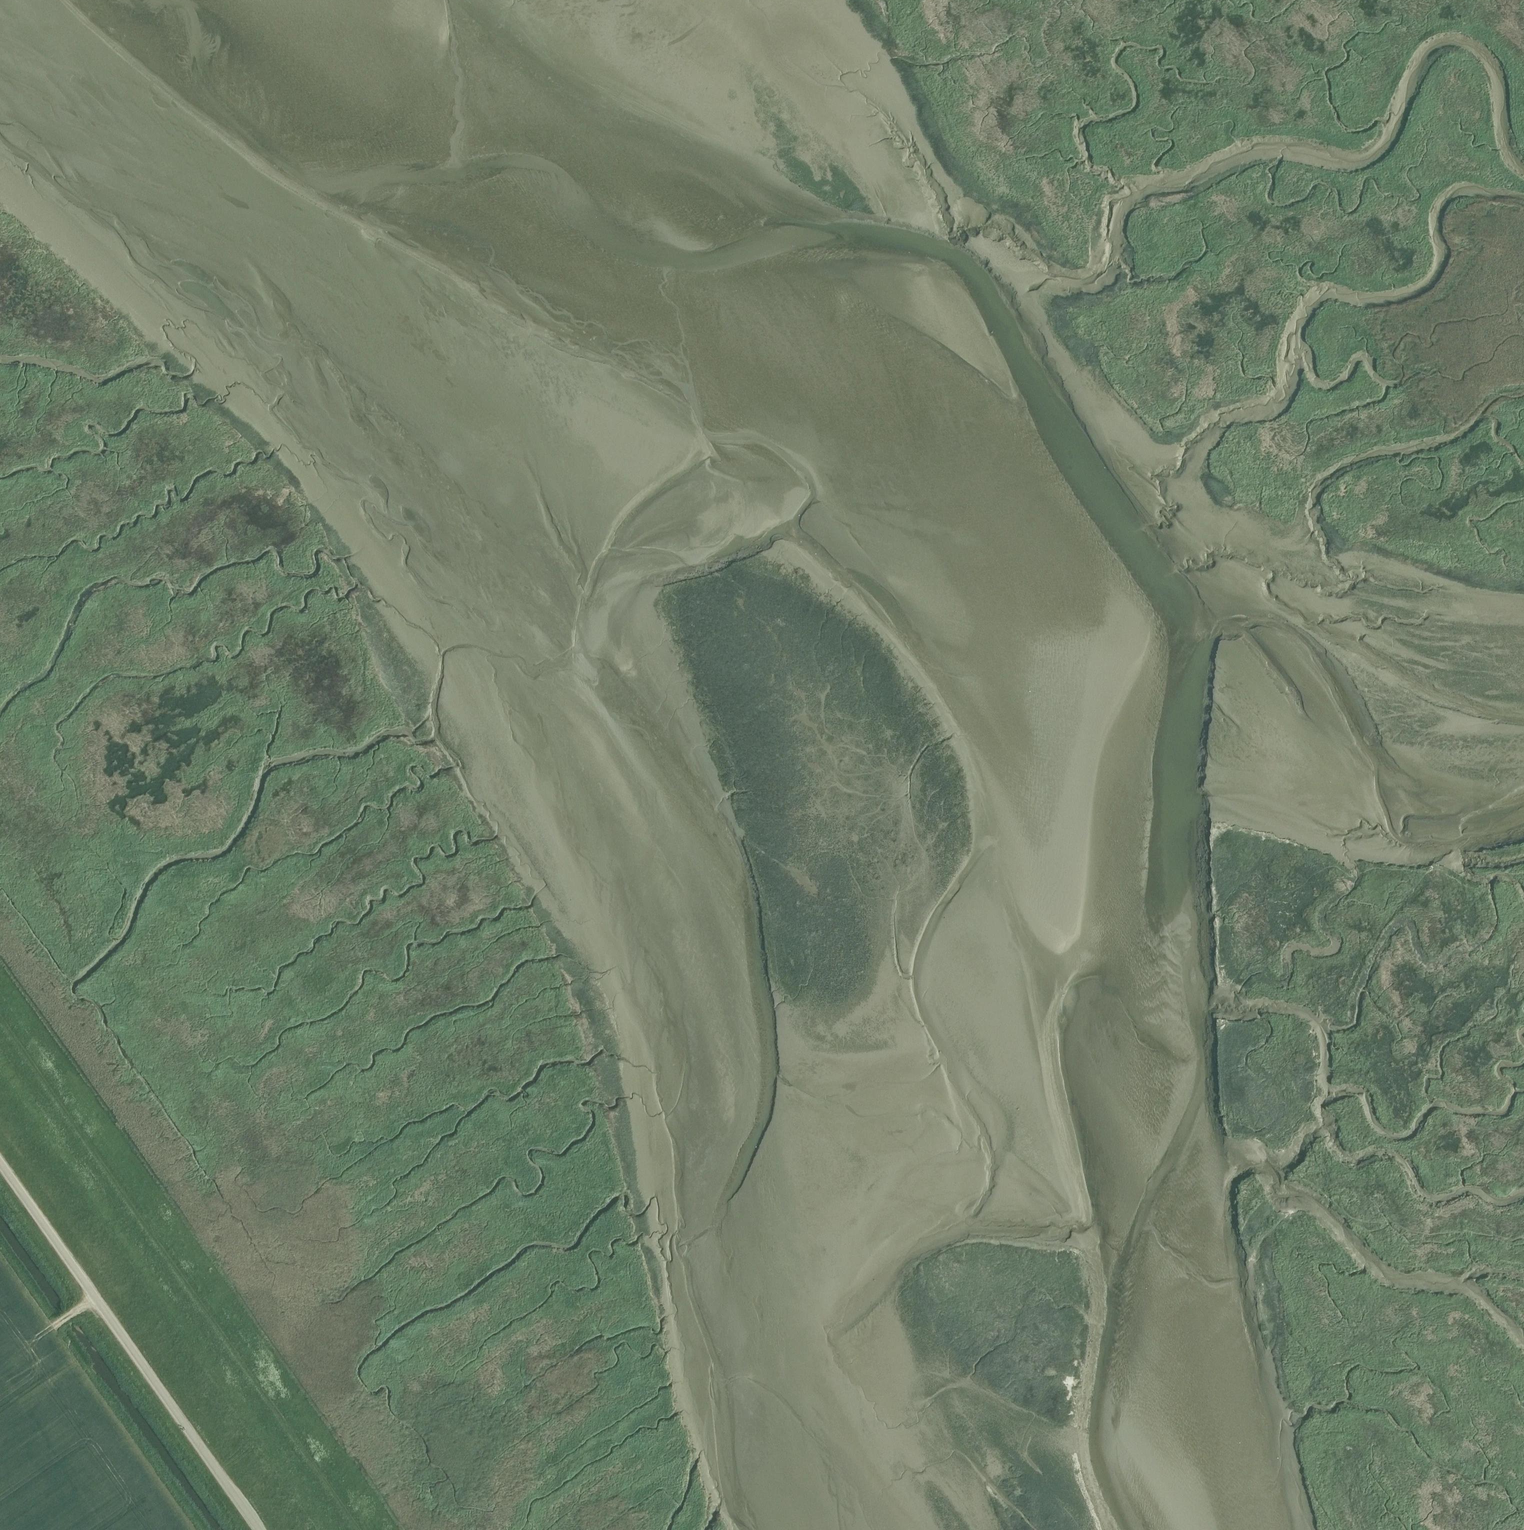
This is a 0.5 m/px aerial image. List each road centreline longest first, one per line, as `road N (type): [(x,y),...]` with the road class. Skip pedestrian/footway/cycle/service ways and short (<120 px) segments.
road 1 (track): [(343,1529),(0,1053)]
road 2 (unclassified): [(260,1529),(0,1163)]

